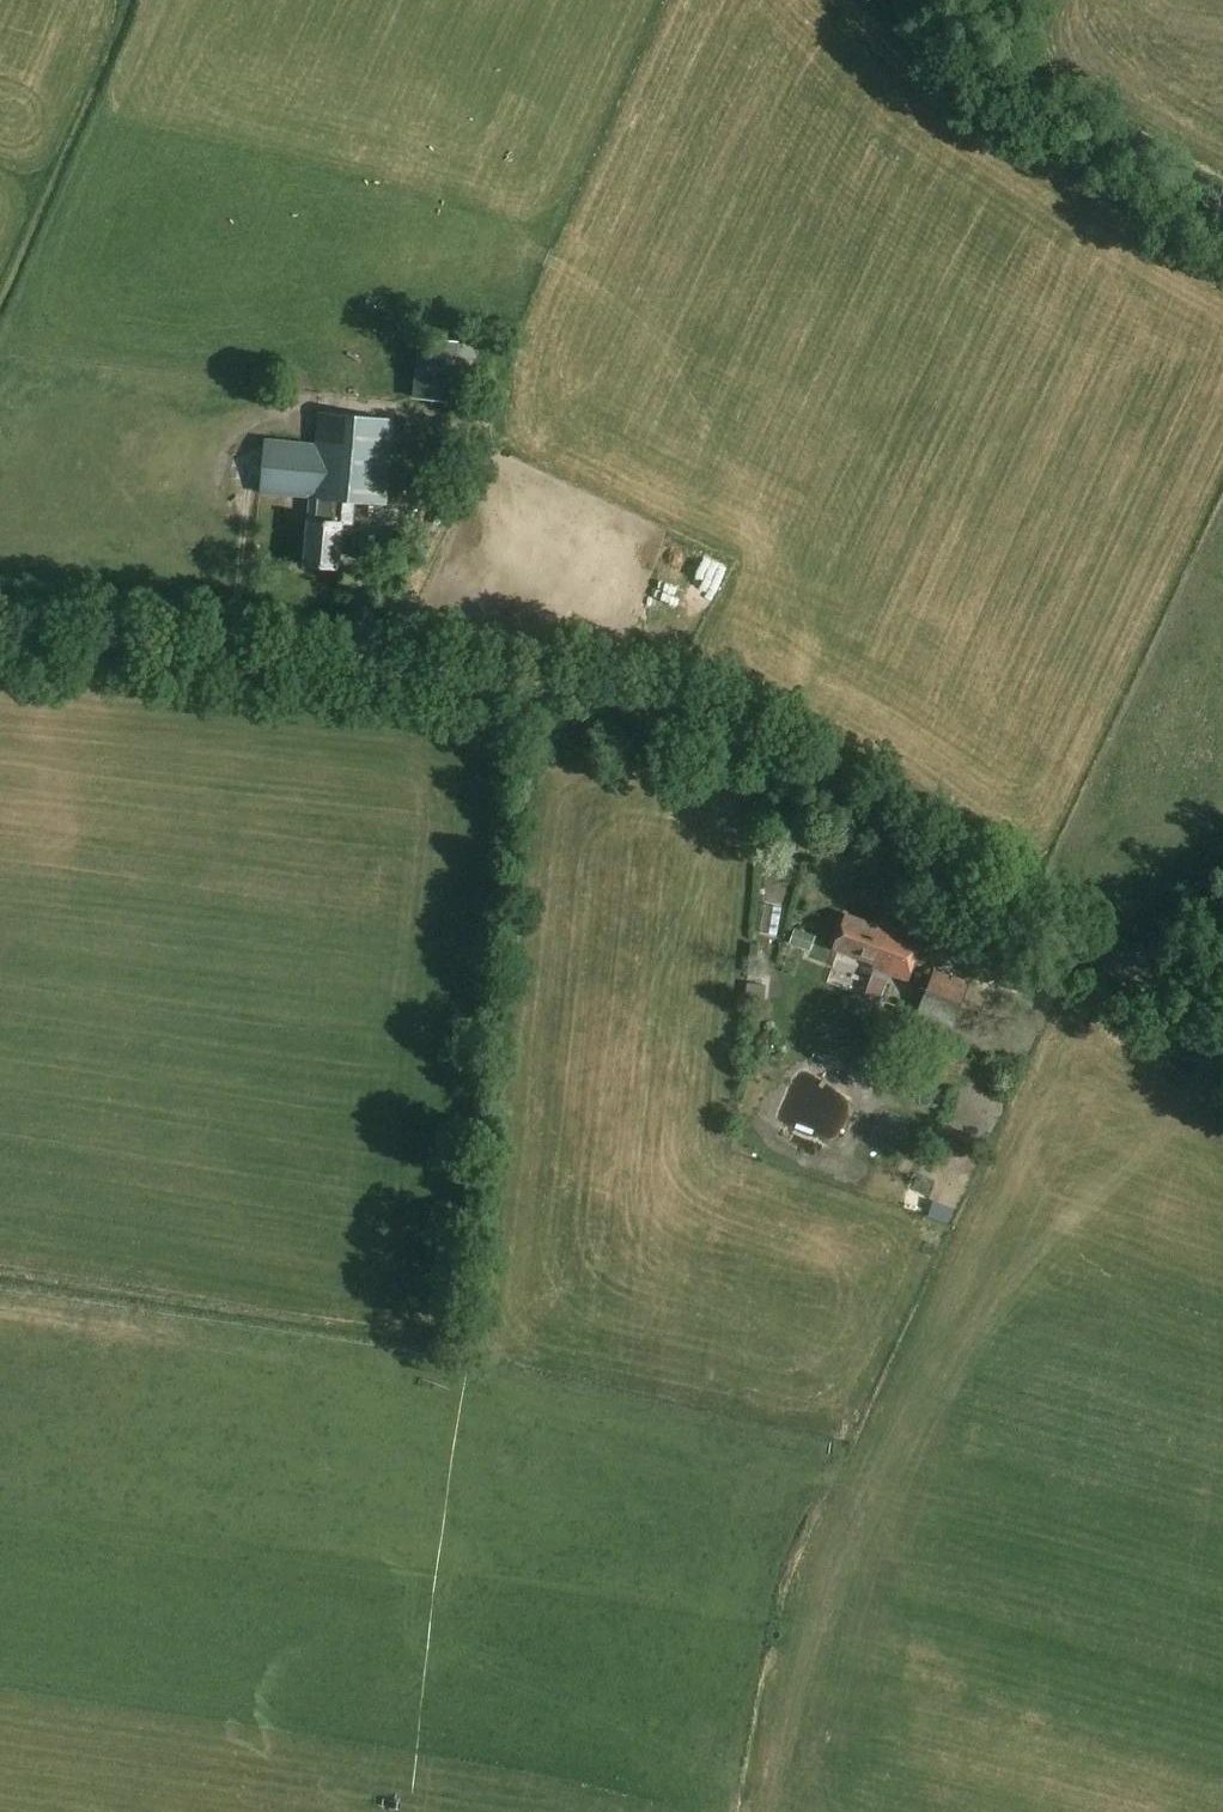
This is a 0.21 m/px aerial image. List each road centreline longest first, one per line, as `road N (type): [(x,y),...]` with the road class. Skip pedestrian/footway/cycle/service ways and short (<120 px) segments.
road 1 (unclassified): [(1222,1041),(762,737),(702,712),(643,694),(0,626)]

